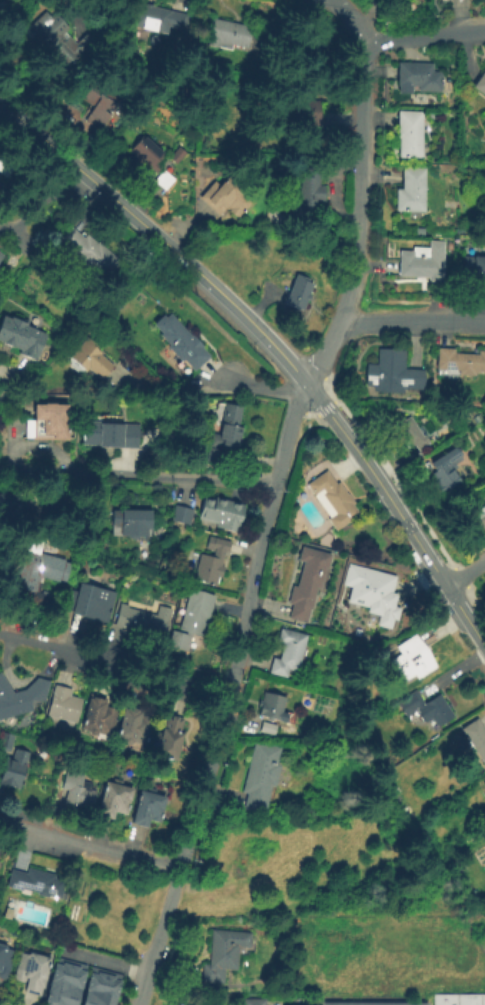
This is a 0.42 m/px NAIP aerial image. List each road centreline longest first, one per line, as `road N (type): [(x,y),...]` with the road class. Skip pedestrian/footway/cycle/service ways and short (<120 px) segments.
road 1 (residential): [(307,384),(254,566),(216,748),(148,973)]
road 2 (tertiary): [(307,384),(200,275),(0,103)]
road 3 (residential): [(338,0),(359,58),(359,226),(339,323),(307,384)]
road 4 (tertiary): [(484,649),(307,384)]
road 5 (residential): [(0,471),(276,481)]
road 6 (residential): [(228,695),(0,633)]
road 7 (residential): [(179,869),(0,825)]
road 8 (residential): [(484,27),(410,36),(316,0)]
road 9 (residential): [(484,321),(339,323)]

